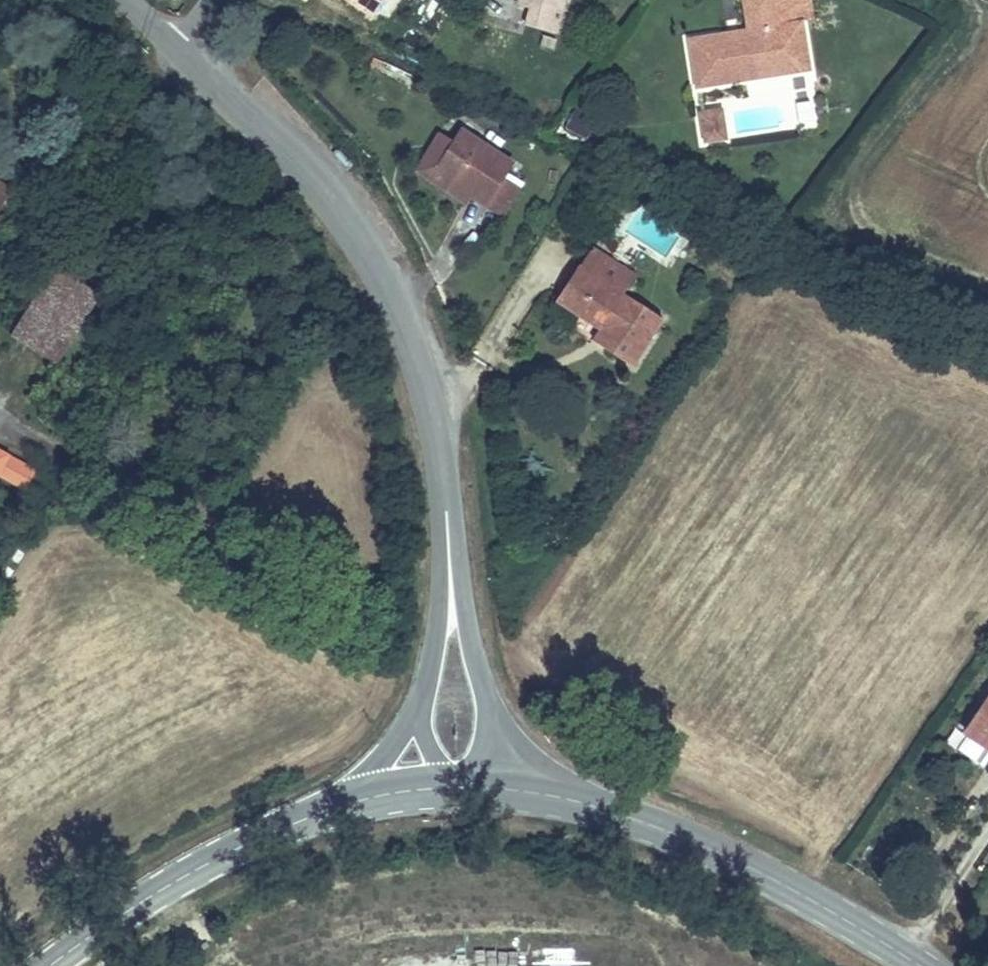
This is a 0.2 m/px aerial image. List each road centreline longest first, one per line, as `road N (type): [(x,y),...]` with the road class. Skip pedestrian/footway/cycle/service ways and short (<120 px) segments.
road 1 (tertiary): [(175,49),(305,157),(341,199),(379,257),(411,331),(430,418)]
road 2 (secondary): [(616,808),(746,861),(931,965)]
road 3 (secondary): [(42,965),(117,911),(243,839),(312,810)]
road 4 (tertiary): [(476,671),(430,418)]
road 5 (tertiary): [(432,630),(415,698),(399,729),(312,810)]
road 6 (tertiary): [(430,418),(438,573),(432,630)]
road 7 (tertiary): [(616,808),(516,734),(476,671)]
road 8 (tertiary): [(432,630),(424,722),(431,747),(463,778)]
road 9 (secondary): [(463,778),(533,782),(616,808)]
road 10 (secondary): [(312,810),(463,778)]

